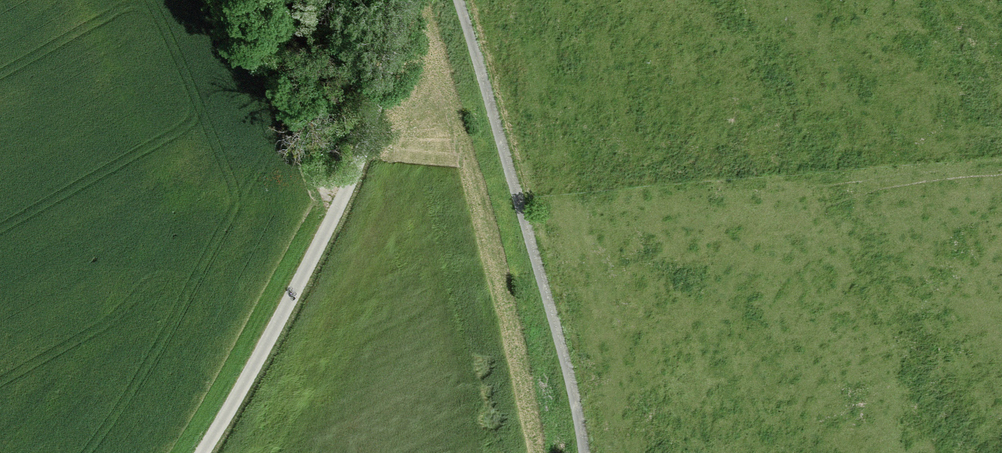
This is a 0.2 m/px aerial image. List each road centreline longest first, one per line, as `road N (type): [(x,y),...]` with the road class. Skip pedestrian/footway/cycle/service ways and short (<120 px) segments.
road 1 (unclassified): [(203,452),(346,195),(406,0)]
road 2 (track): [(581,452),(569,381),(455,0)]
road 3 (track): [(1001,124),(935,0)]

